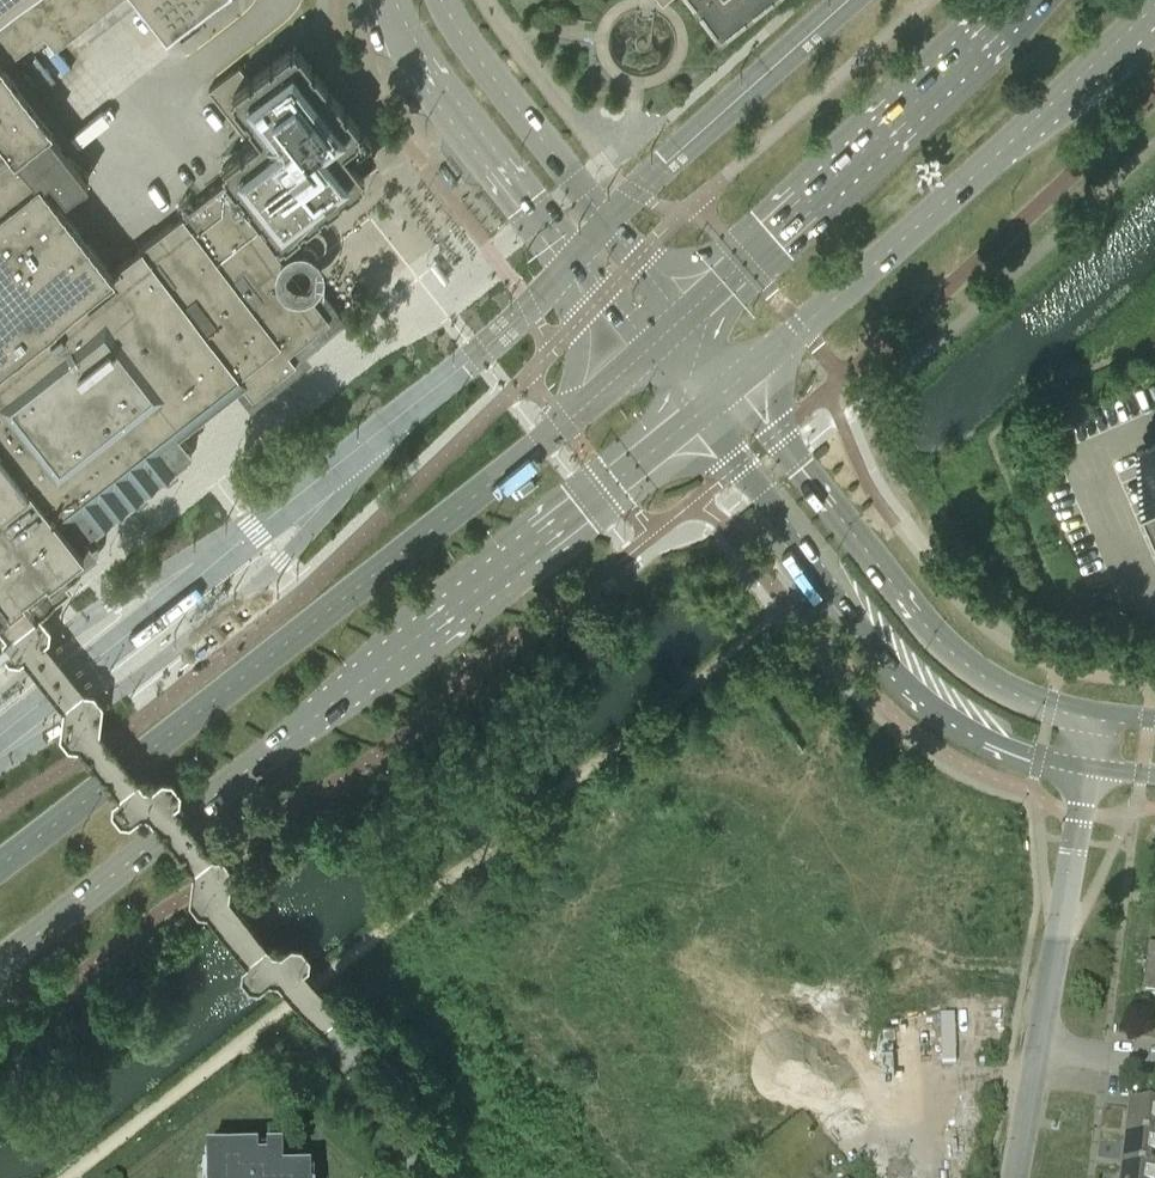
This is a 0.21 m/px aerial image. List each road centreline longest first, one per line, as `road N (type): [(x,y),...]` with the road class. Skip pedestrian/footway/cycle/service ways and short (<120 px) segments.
road 1 (secondary): [(0,962),(696,410)]
road 2 (secondary): [(565,423),(0,862)]
road 3 (tertiary): [(696,410),(919,691),(1005,745),(1089,769)]
road 4 (secondary): [(741,377),(1154,19)]
road 5 (tertiary): [(1098,711),(1014,689),(955,651),(802,468),(741,377)]
road 6 (secondary): [(1031,0),(689,316)]
road 7 (unclassified): [(689,316),(575,186),(443,0)]
road 8 (residential): [(1039,1048),(1089,769)]
road 9 (unclassified): [(394,0),(421,62),(536,216)]
road 10 (secondary): [(536,216),(576,325),(565,423)]
road 11 (unclassified): [(536,216),(650,350)]
road 12 (residential): [(1017,1177),(1039,1048)]

